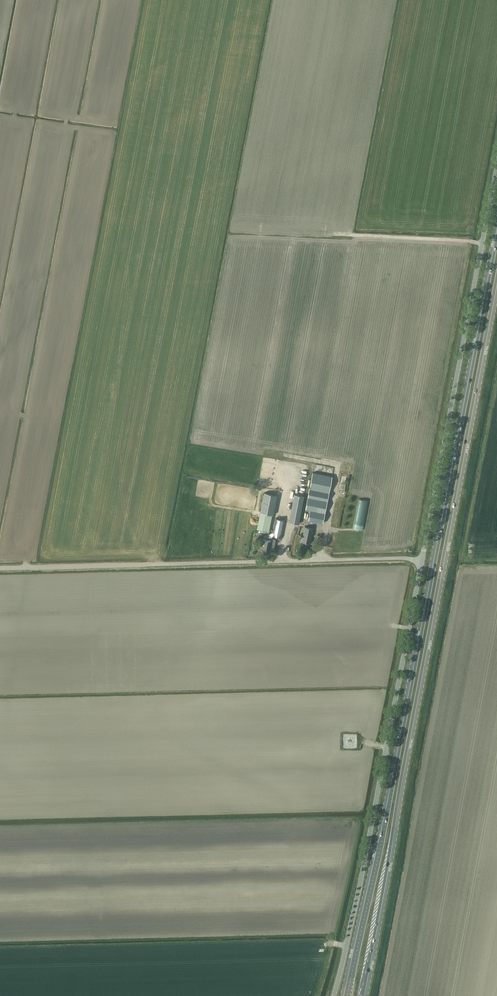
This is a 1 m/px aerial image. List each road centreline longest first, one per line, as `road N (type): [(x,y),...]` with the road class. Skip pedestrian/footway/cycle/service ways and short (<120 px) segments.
road 1 (unclassified): [(333,995),(496,164)]
road 2 (primary): [(496,226),(347,995)]
road 3 (primary): [(362,995),(496,282)]
road 4 (track): [(266,561),(0,568)]

